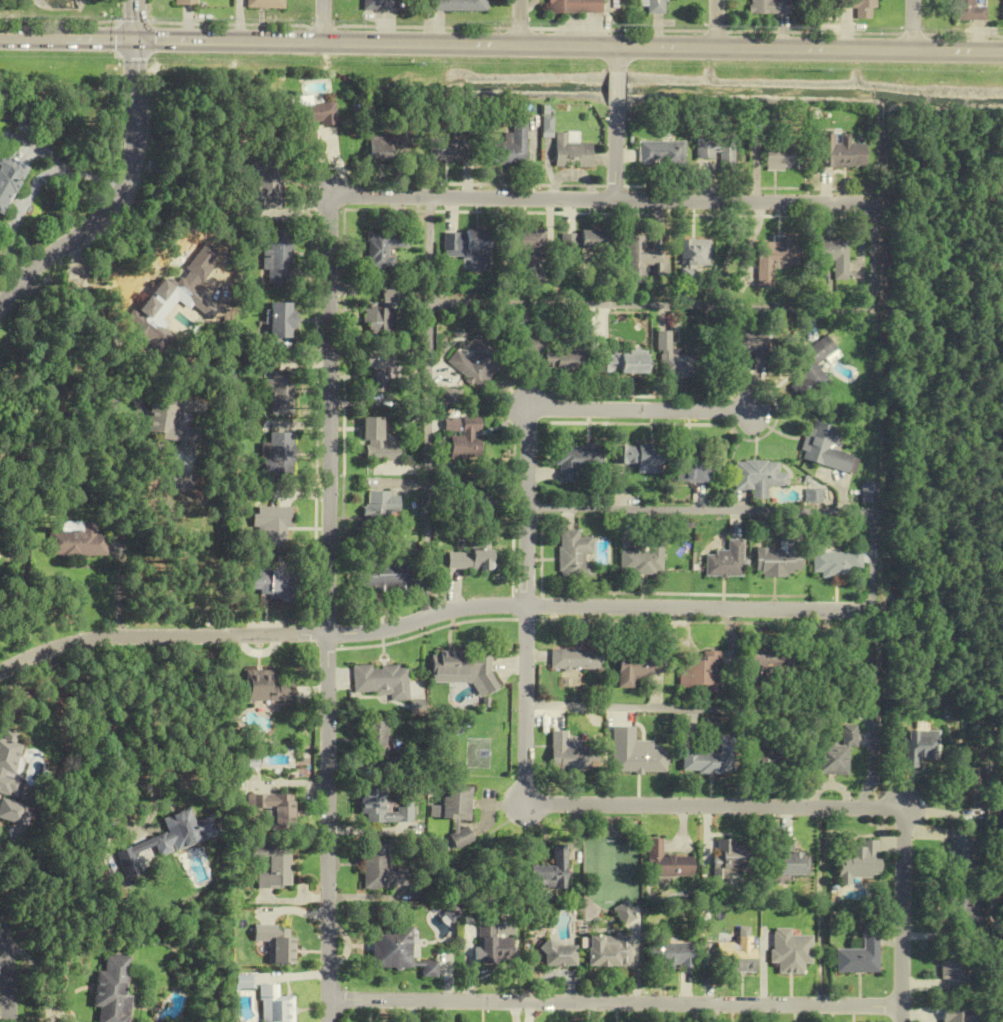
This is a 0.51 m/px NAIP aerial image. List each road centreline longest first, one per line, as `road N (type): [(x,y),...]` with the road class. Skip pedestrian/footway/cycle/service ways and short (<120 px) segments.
road 1 (secondary): [(1002,52),(0,38)]
road 2 (residential): [(870,611),(462,608),(352,635),(85,642),(0,673)]
road 3 (residential): [(331,195),(329,1021)]
road 4 (residential): [(329,1000),(903,1006)]
road 5 (residential): [(871,204),(331,195)]
road 6 (residential): [(527,409),(527,804)]
road 7 (residential): [(527,804),(905,808)]
road 8 (residential): [(135,40),(133,150),(120,191),(0,310)]
road 9 (residential): [(750,413),(527,409)]
road 10 (residential): [(905,808),(903,1021)]

